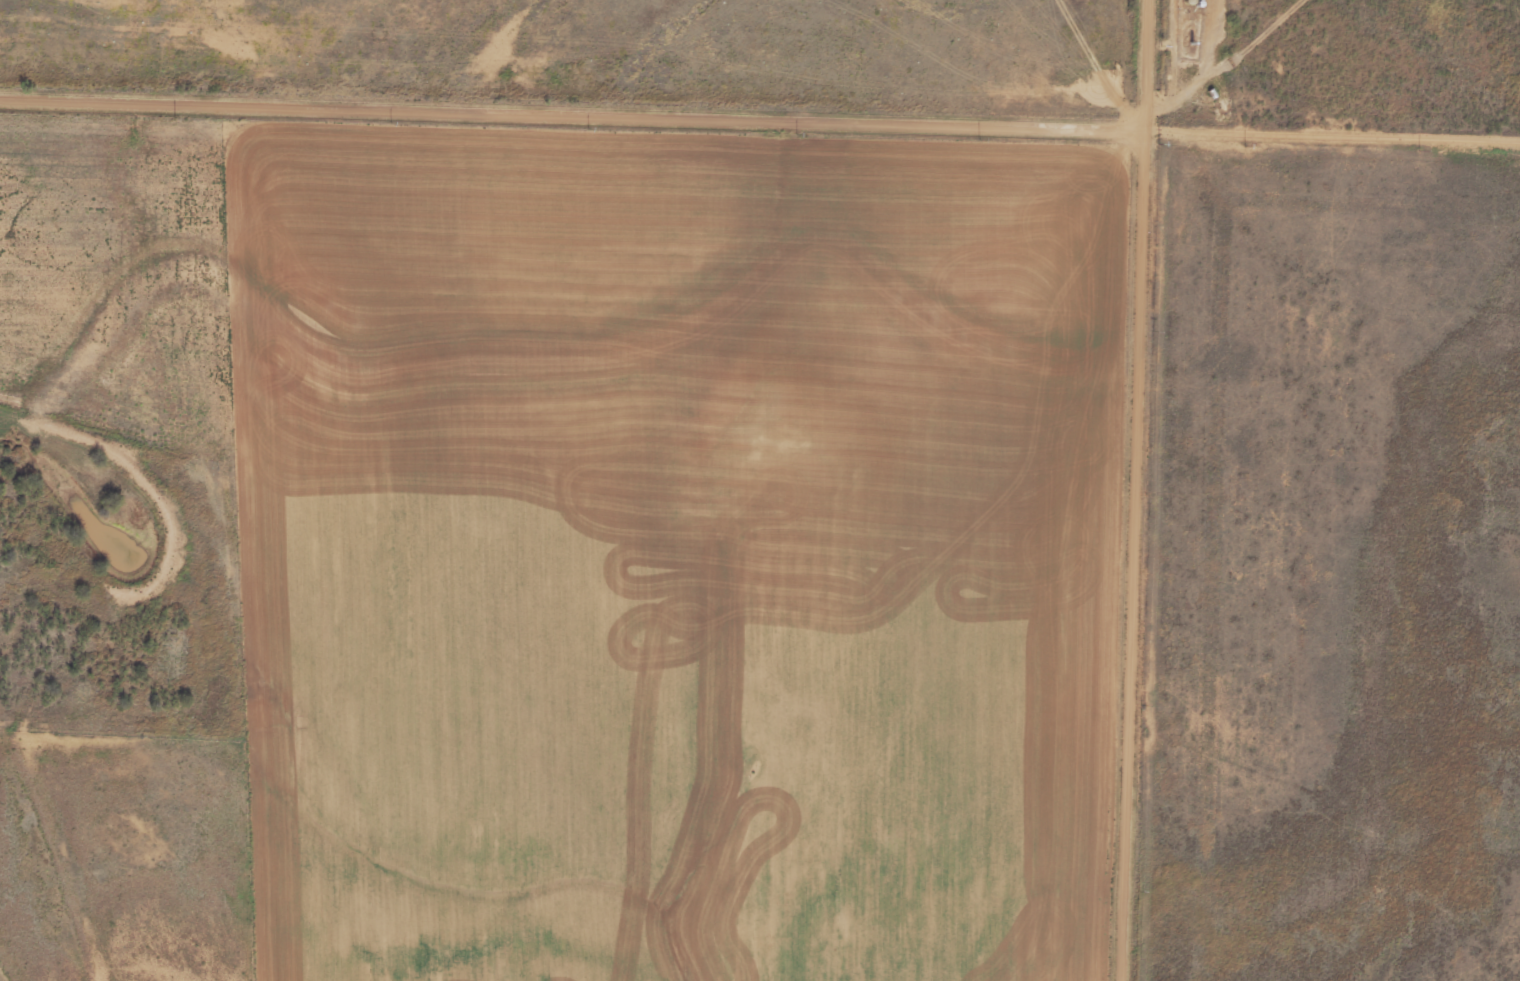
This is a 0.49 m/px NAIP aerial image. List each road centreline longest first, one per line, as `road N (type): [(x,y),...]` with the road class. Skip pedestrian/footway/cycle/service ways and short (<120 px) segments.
road 1 (residential): [(1147,124),(0,93)]
road 2 (residential): [(1124,980),(1151,0)]

